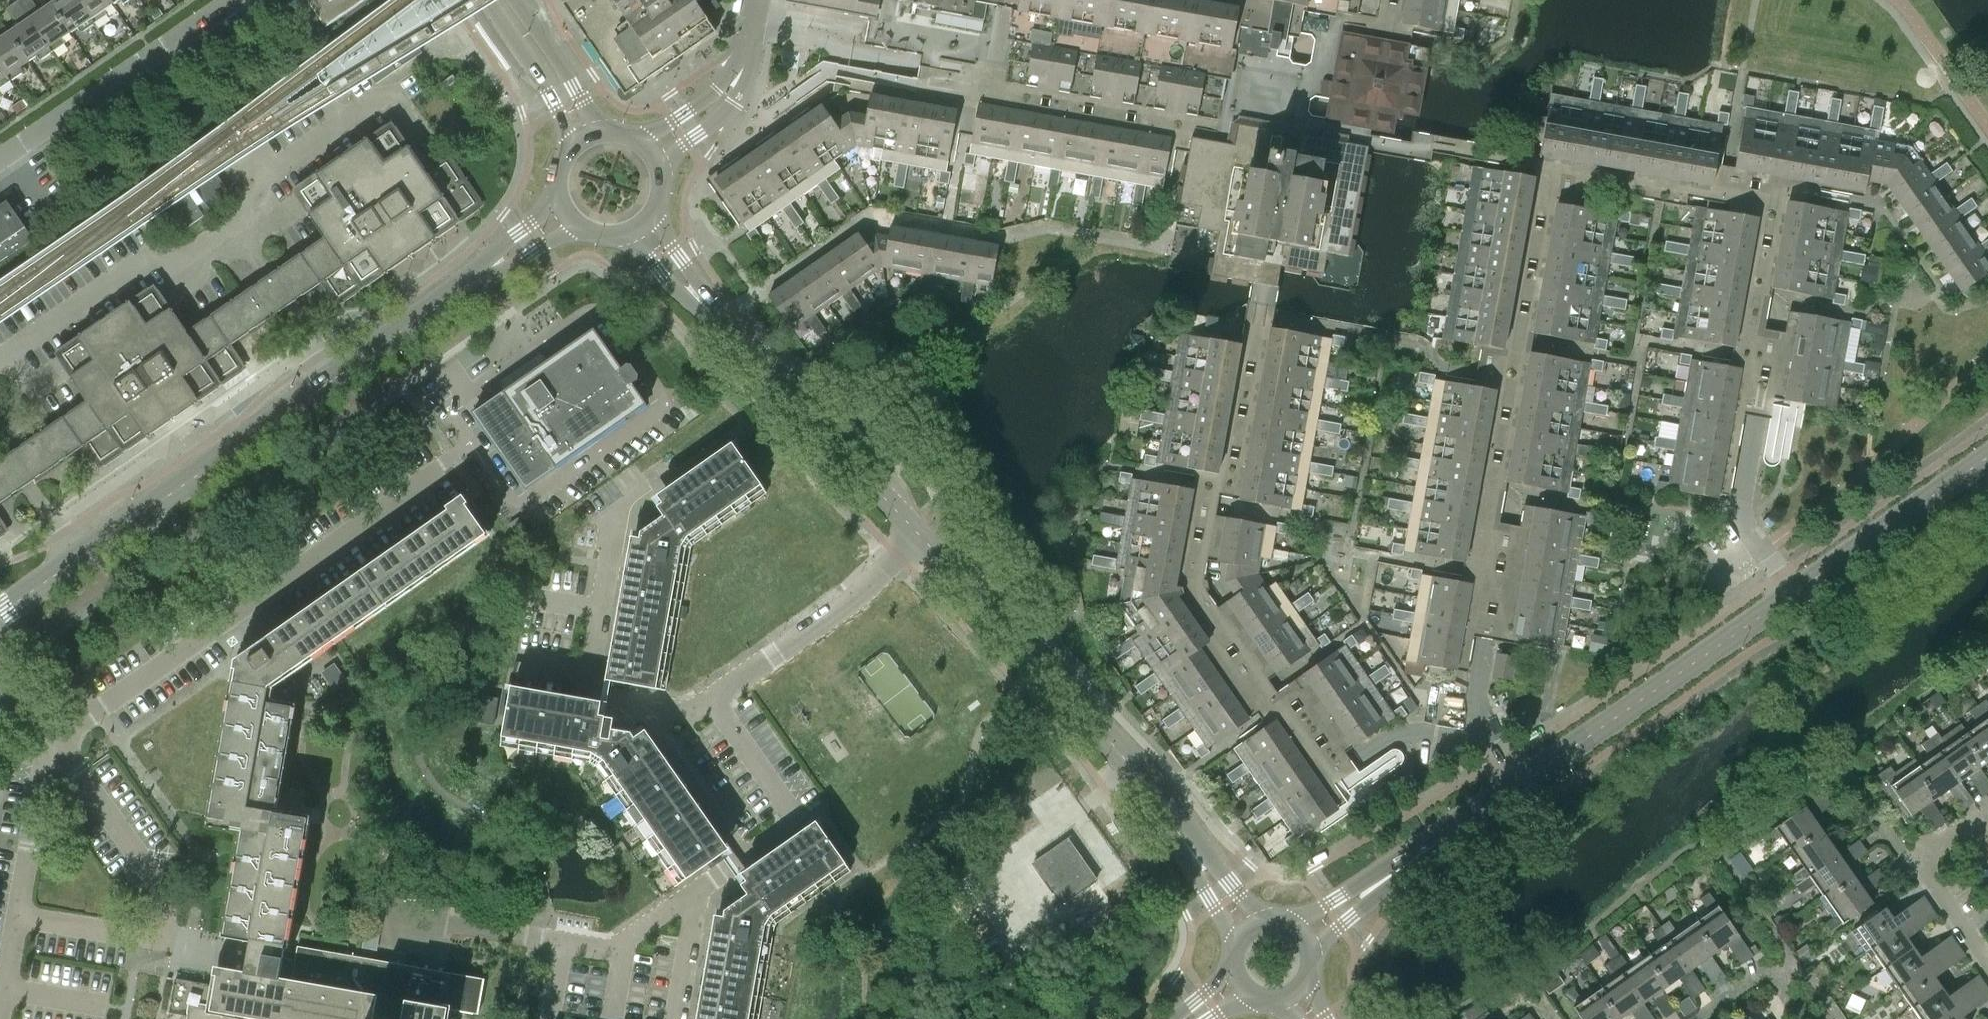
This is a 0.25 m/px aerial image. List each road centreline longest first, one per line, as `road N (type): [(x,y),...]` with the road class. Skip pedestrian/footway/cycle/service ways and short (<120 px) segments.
road 1 (unclassified): [(0,612),(486,270)]
road 2 (residential): [(669,723),(743,828),(733,867),(621,954),(388,913)]
road 3 (residential): [(48,735),(430,476)]
road 4 (unclassified): [(1190,850),(1126,760),(918,535)]
road 5 (tertiary): [(1521,784),(1799,589)]
road 6 (residential): [(639,483),(610,504),(577,687),(611,692),(669,723)]
road 7 (residential): [(669,723),(852,601),(918,535)]
road 8 (unclassified): [(918,535),(708,311)]
road 9 (residential): [(0,1014),(48,735)]
road 10 (residential): [(0,157),(230,0)]
road 11 (tertiary): [(1799,589),(1987,457)]
road 12 (residential): [(1987,963),(1913,855),(1971,817),(1987,840)]
road 13 (residential): [(1752,428),(1738,514),(1799,589)]
road 14 (unclassified): [(485,0),(573,144)]
road 15 (tertiary): [(1384,879),(1521,784)]
road 16 (unclassified): [(601,131),(514,0)]
road 17 (residential): [(1487,724),(1457,737),(1412,731),(1354,766)]
road 18 (residential): [(658,162),(725,109),(743,70)]
road 19 (residential): [(743,70),(639,139)]

